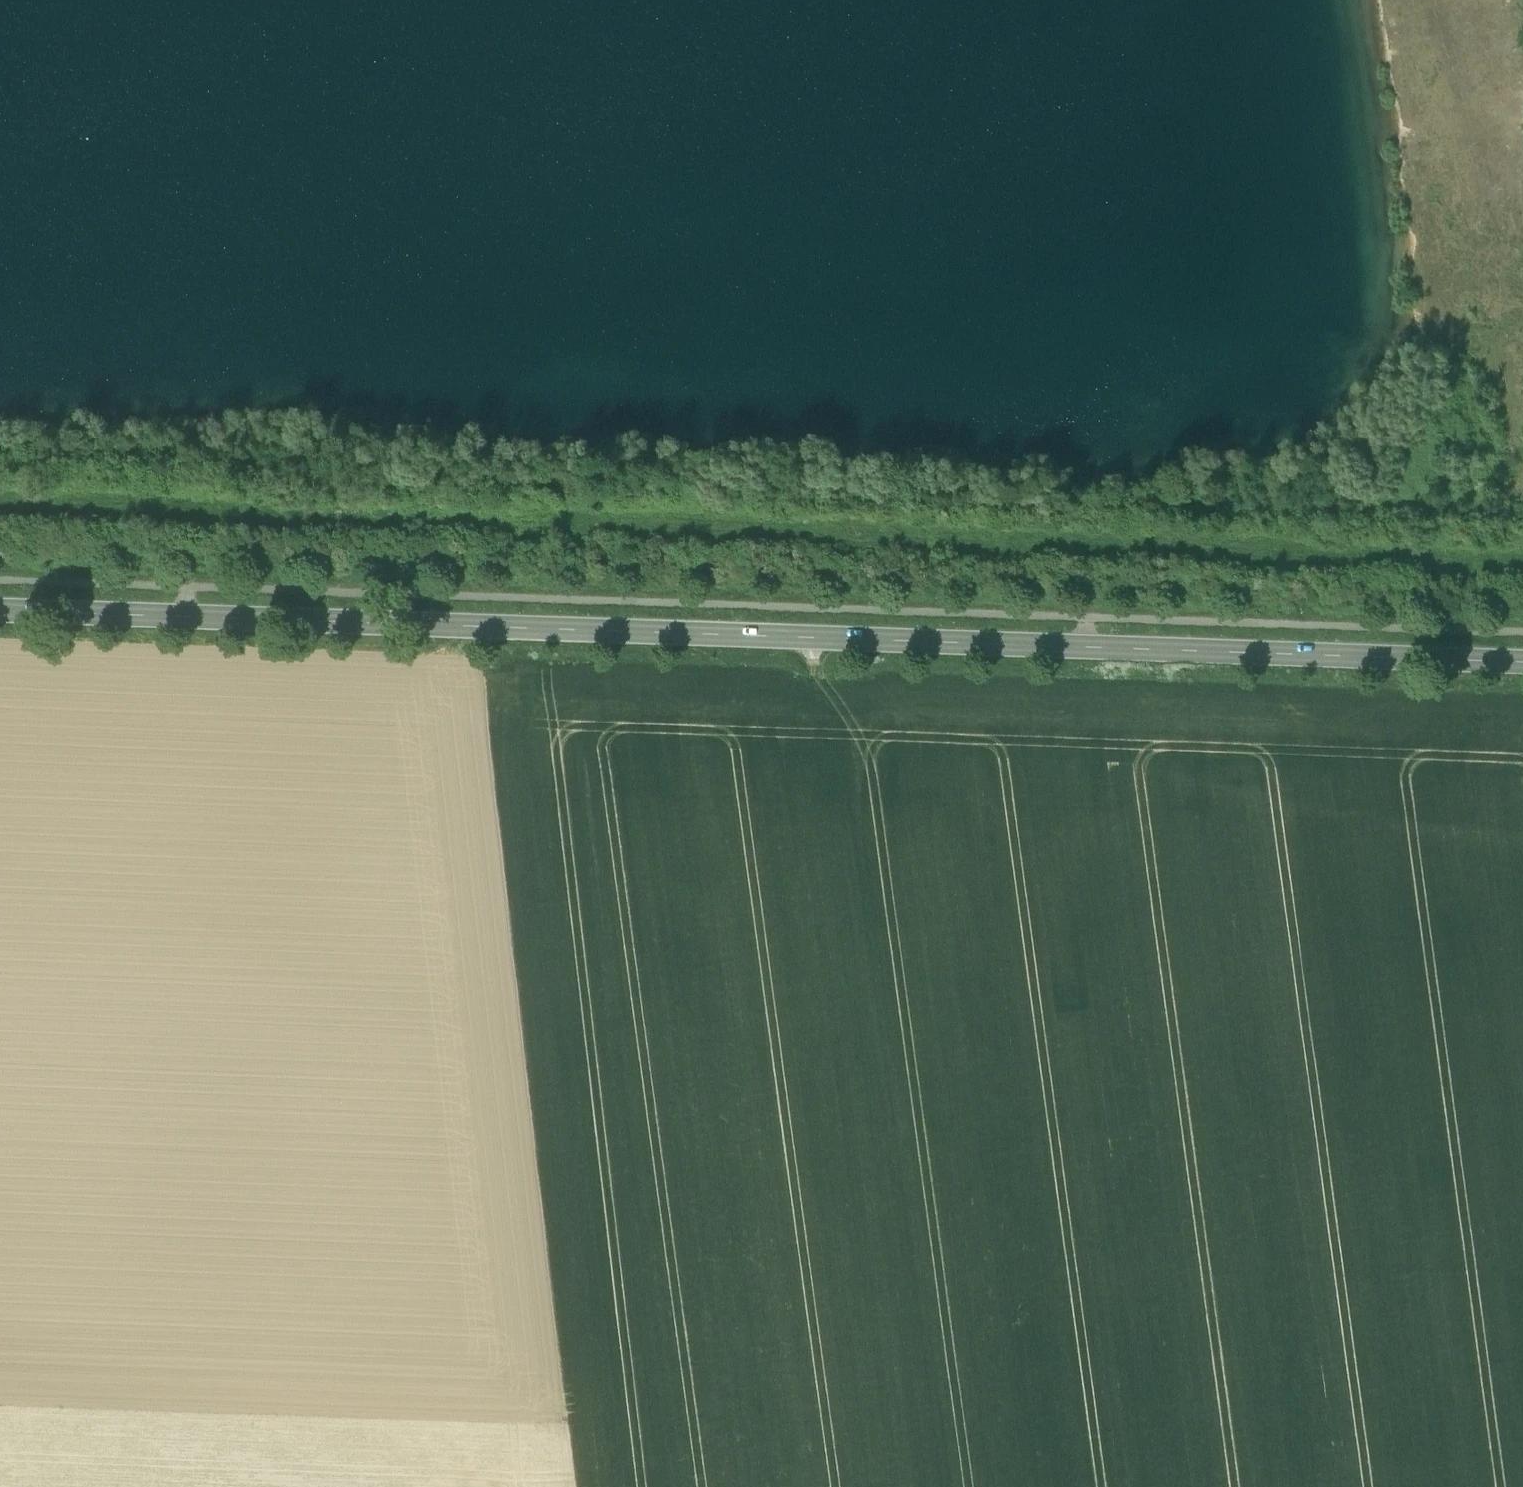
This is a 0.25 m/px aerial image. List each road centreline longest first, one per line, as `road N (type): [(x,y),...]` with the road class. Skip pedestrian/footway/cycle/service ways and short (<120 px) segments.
road 1 (primary): [(1522,662),(0,611)]

